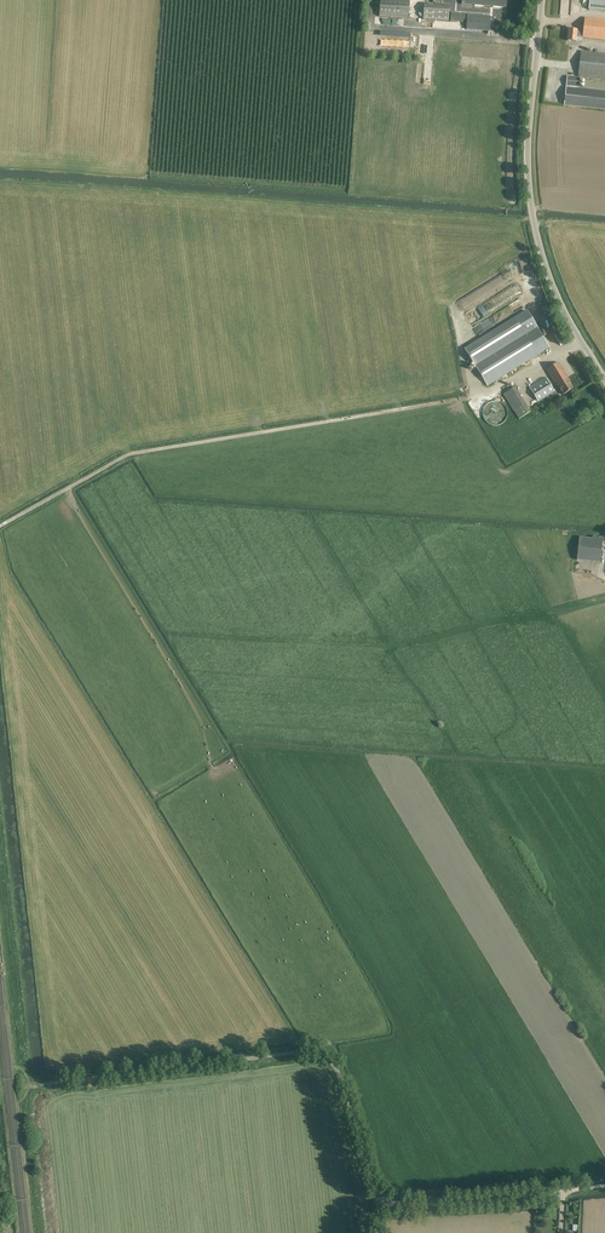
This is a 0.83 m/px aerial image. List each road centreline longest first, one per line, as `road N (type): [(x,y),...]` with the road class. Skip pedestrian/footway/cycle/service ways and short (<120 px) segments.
road 1 (unclassified): [(380,1207),(328,1055),(34,1085)]
road 2 (unclassified): [(604,377),(548,279),(529,197),(541,0)]
road 3 (unclassified): [(380,1207),(477,1206),(604,1189)]

